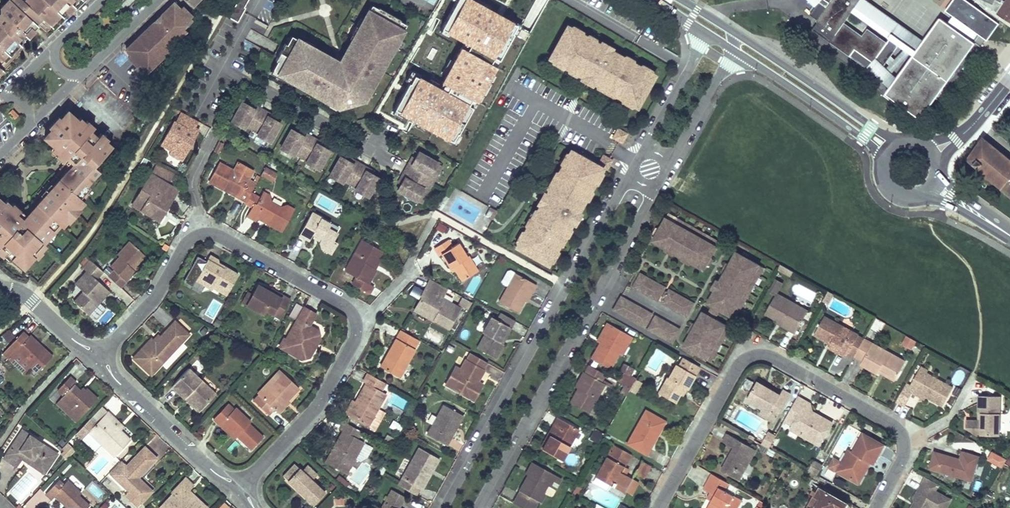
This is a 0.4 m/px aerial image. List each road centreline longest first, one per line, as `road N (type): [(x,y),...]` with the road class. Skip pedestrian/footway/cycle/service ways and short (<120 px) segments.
road 1 (residential): [(658,507),(738,366),(758,356),(899,431),(904,456),(876,507)]
road 2 (residential): [(637,170),(444,507)]
road 3 (residential): [(208,233),(345,307),(356,330),(310,416),(241,488)]
road 4 (residential): [(478,507),(657,181)]
road 5 (residential): [(260,0),(222,71),(380,158)]
road 6 (residential): [(100,356),(210,470),(241,488)]
road 7 (residential): [(100,356),(151,304),(185,245),(208,233)]
road 8 (tertiary): [(764,61),(863,139),(884,169)]
road 9 (residential): [(711,27),(637,170)]
road 10 (residential): [(657,181),(739,43)]
road 11 (tertiary): [(901,144),(764,61)]
road 12 (residential): [(0,287),(23,295),(100,356)]

